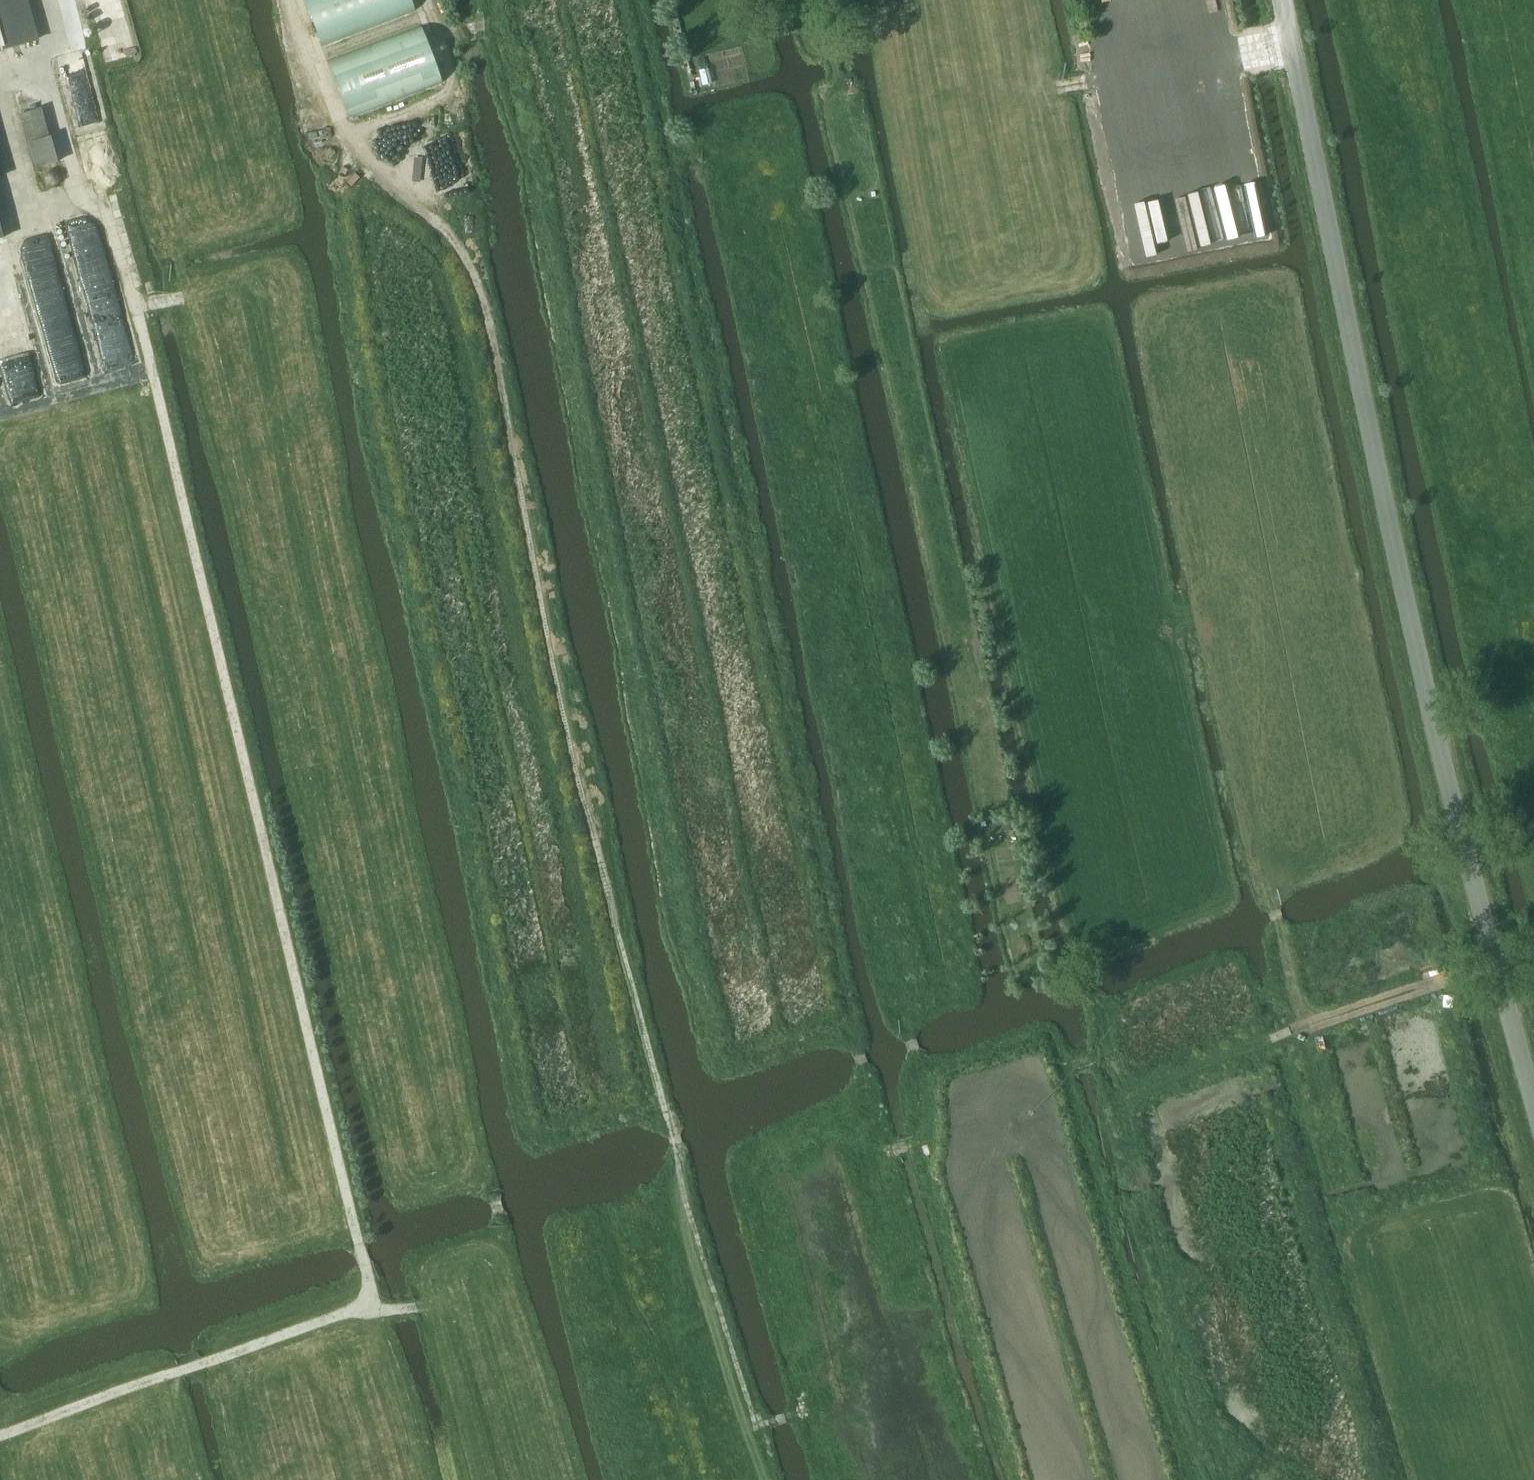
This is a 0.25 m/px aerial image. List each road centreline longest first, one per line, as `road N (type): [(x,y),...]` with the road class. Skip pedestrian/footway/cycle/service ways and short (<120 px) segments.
road 1 (track): [(369,1310),(367,1272),(126,256),(76,182)]
road 2 (unclassified): [(1533,1083),(1443,764),(1278,0)]
road 3 (track): [(417,1309),(369,1310),(0,1435)]
road 4 (track): [(138,308),(0,416)]

